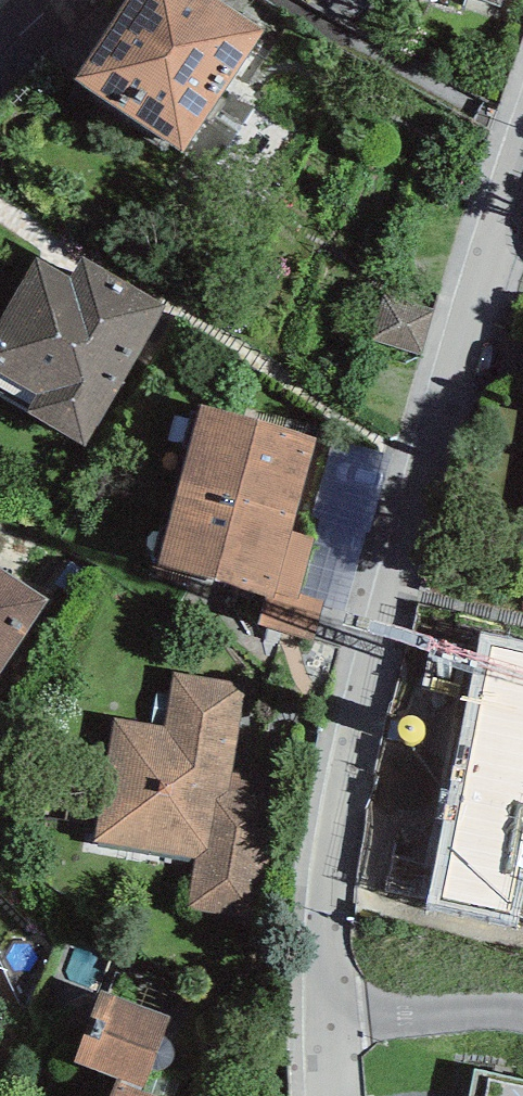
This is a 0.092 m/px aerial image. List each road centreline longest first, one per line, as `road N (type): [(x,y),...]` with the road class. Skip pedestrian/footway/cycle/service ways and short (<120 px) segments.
road 1 (residential): [(337,1095),(326,945),(335,846),(522,161)]

